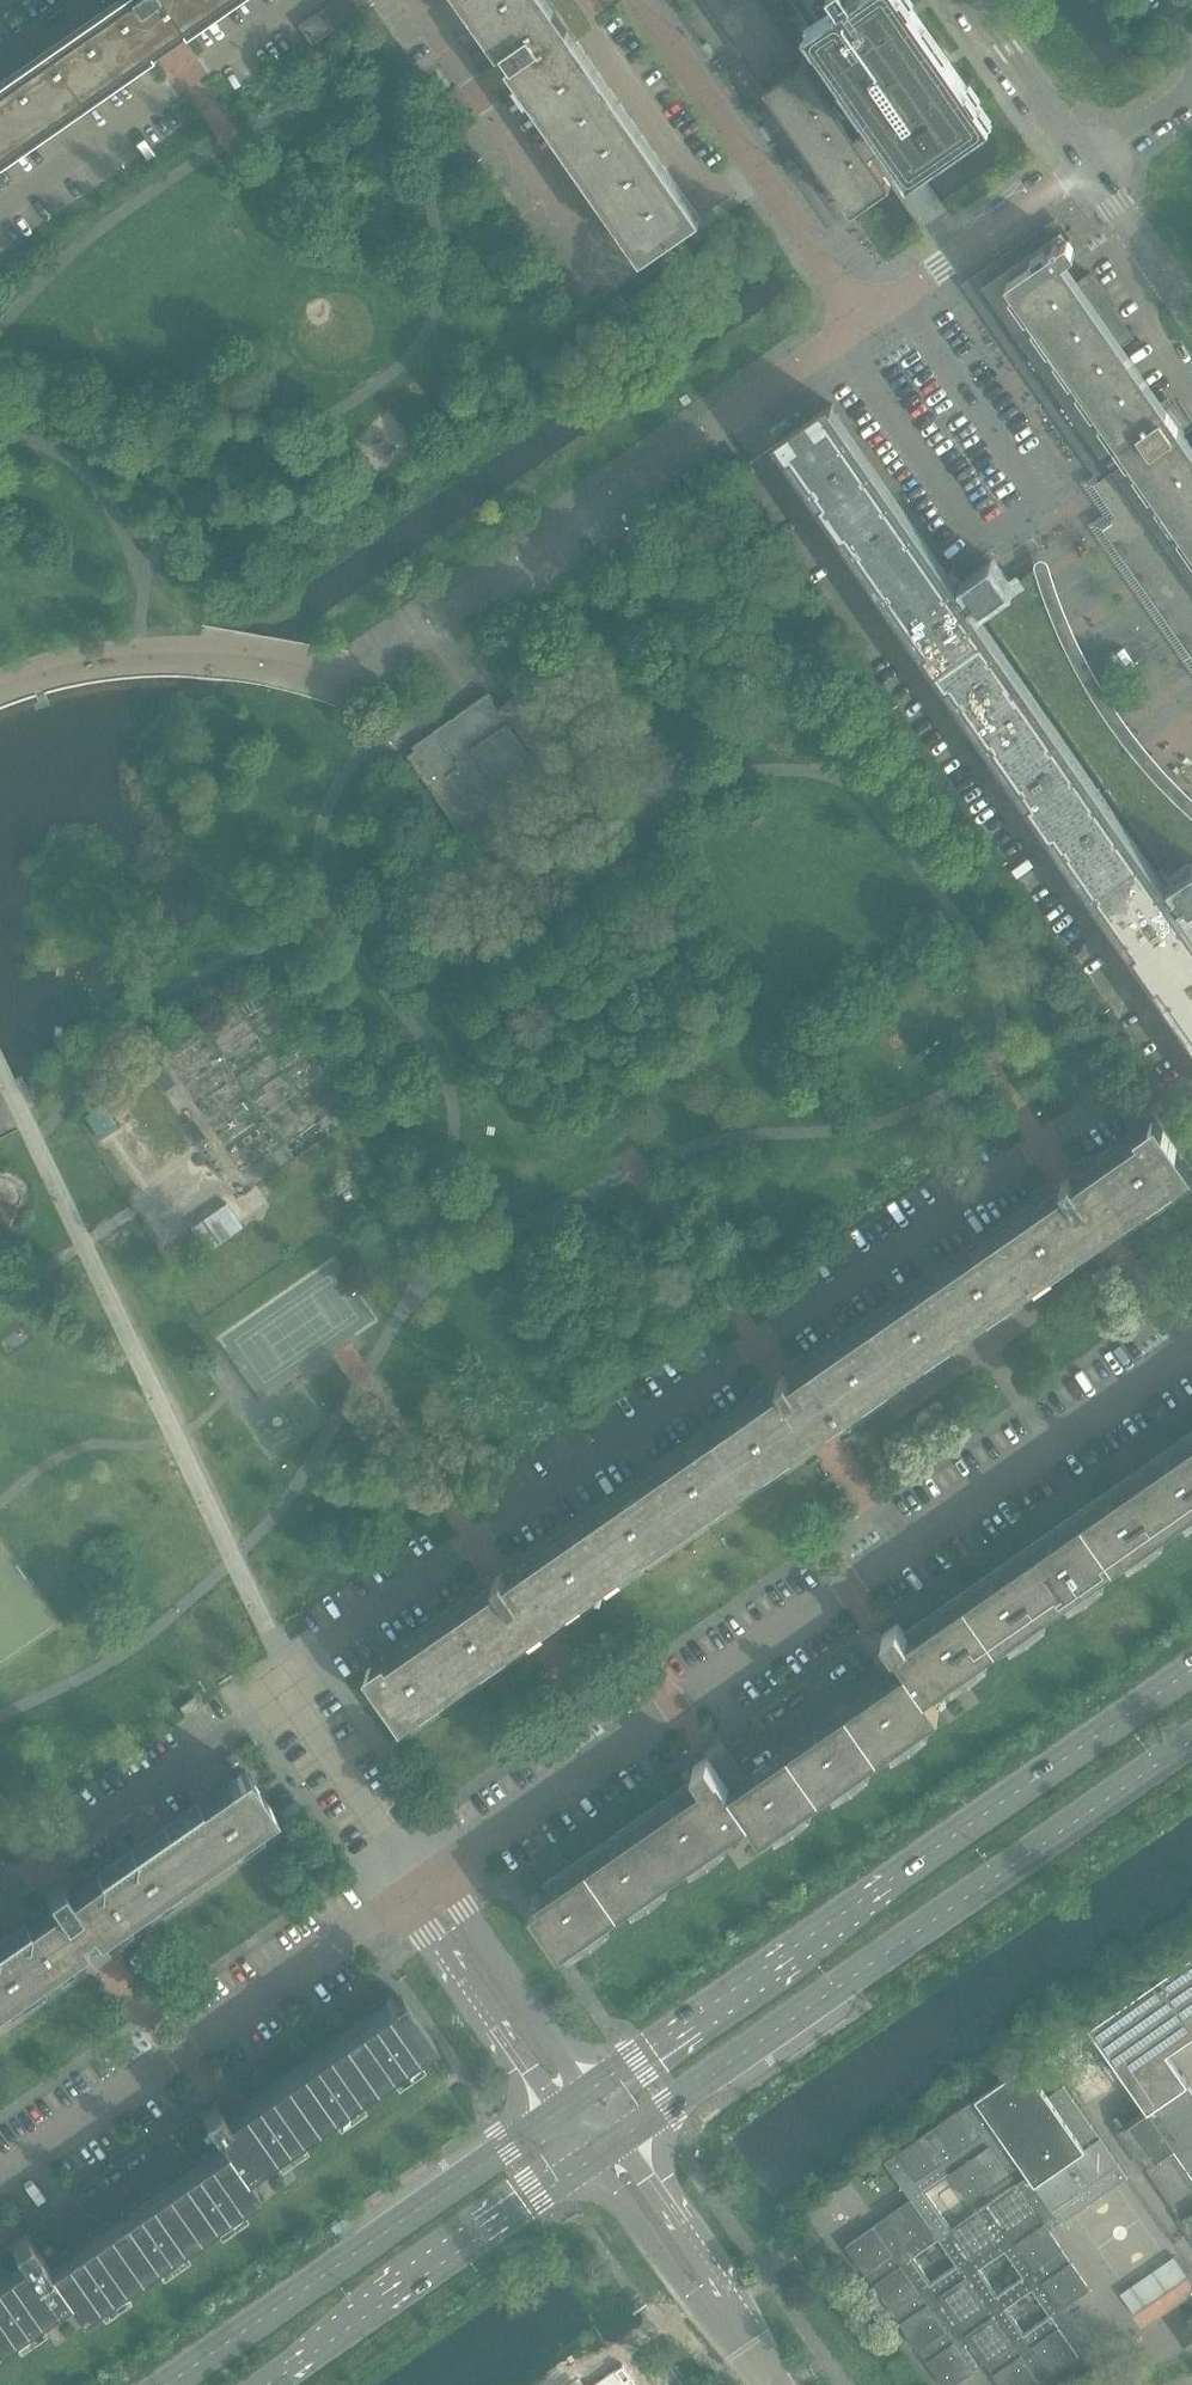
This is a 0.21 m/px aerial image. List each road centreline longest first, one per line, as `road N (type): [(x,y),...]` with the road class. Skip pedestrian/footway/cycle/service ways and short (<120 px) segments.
road 1 (residential): [(424,1883),(1191,1350)]
road 2 (secondary): [(1191,1666),(586,2092)]
road 3 (secondary): [(620,2138),(1191,1743)]
road 4 (residential): [(0,2179),(424,1883)]
road 5 (secondary): [(557,2113),(166,2384)]
road 6 (unclassified): [(454,609),(844,338)]
road 7 (secondary): [(264,2384),(589,2160)]
road 8 (residential): [(870,320),(641,0)]
road 9 (residential): [(870,320),(1092,166)]
road 10 (residential): [(424,1883),(434,1929),(557,2113)]
road 11 (residential): [(586,2092),(461,1910),(424,1883)]
road 12 (residential): [(589,2160),(714,2325),(751,2349)]
road 13 (residential): [(751,2349),(733,2297),(620,2138)]
road 14 (tertiary): [(1092,166),(975,0)]
road 15 (tertiary): [(1191,309),(1092,166)]
road 16 (residential): [(1092,166),(1191,95)]

